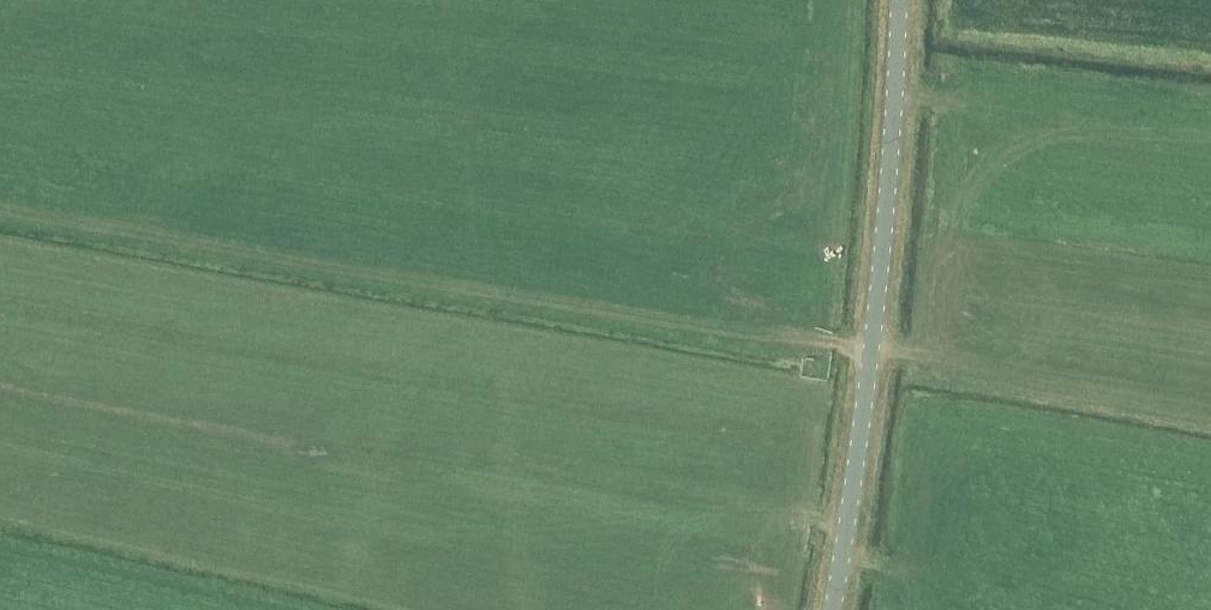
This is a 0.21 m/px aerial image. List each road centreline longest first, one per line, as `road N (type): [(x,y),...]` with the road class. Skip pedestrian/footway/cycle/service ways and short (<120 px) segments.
road 1 (unclassified): [(828,609),(867,331),(892,0)]

